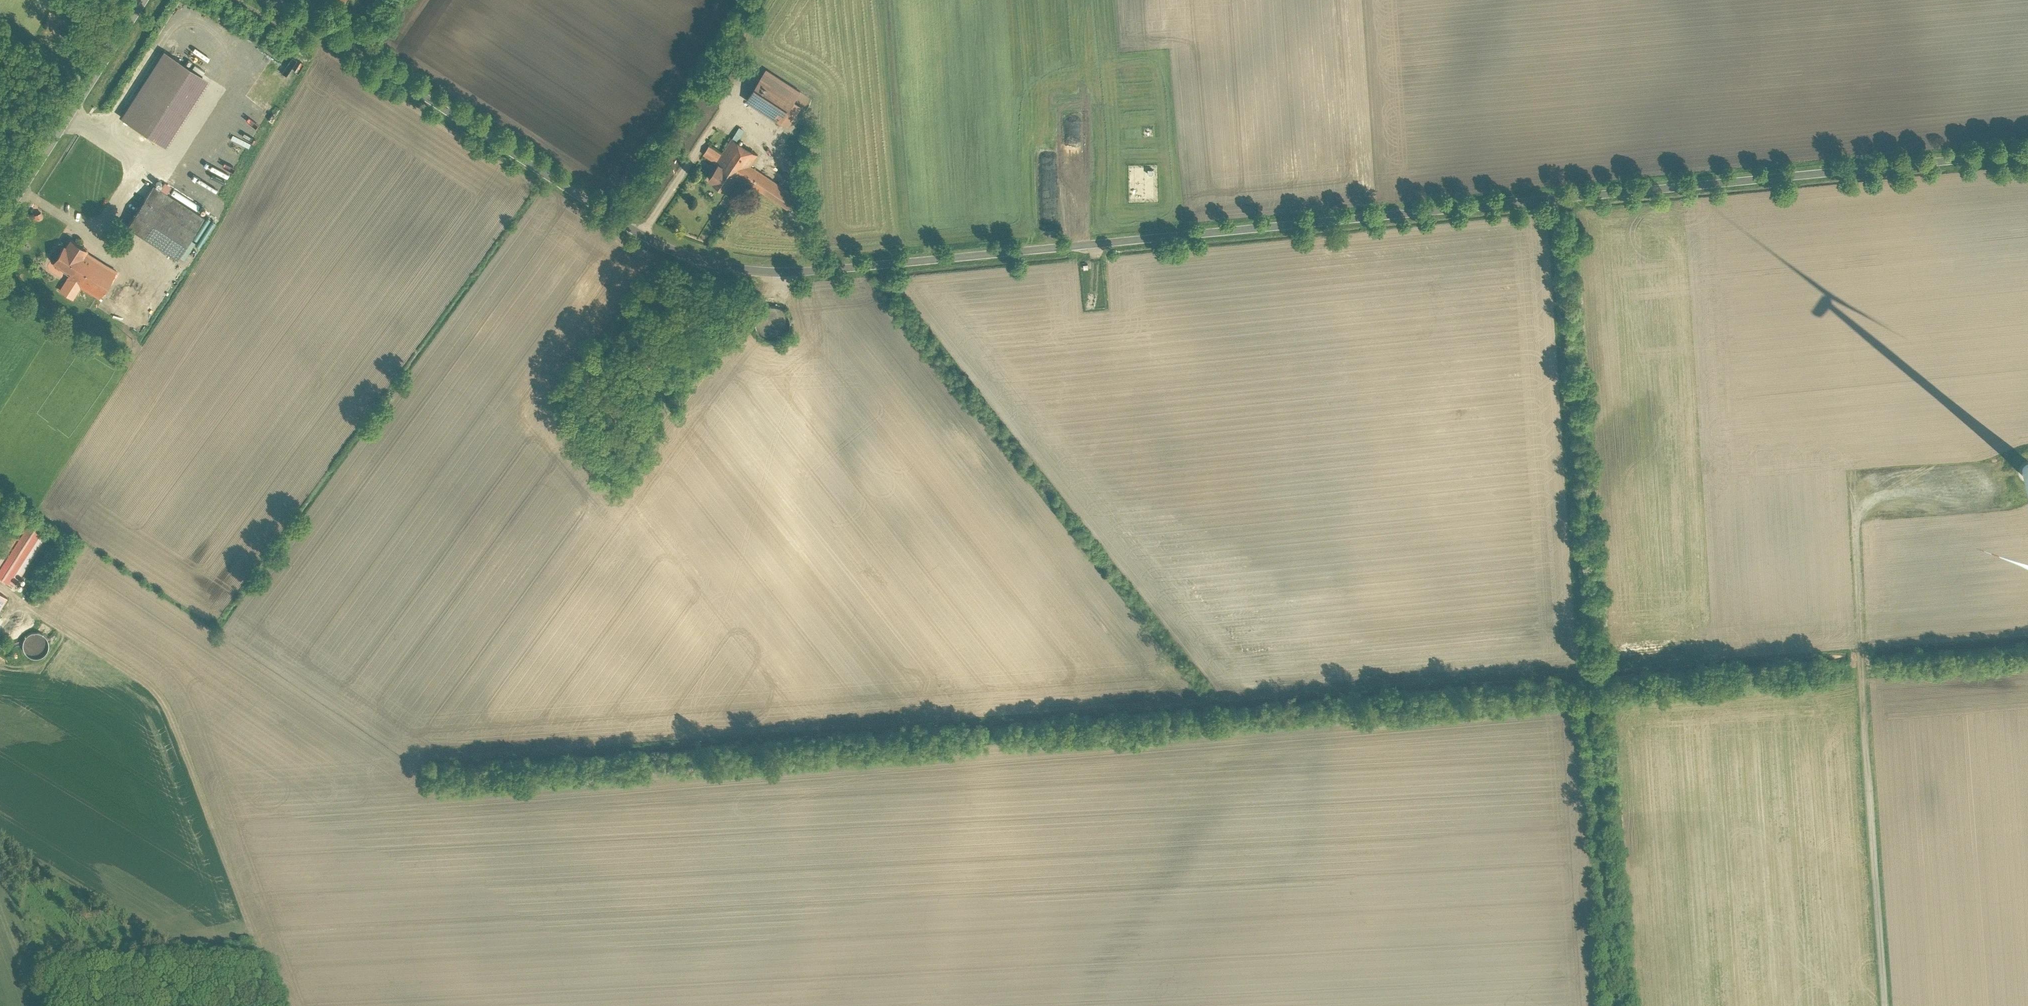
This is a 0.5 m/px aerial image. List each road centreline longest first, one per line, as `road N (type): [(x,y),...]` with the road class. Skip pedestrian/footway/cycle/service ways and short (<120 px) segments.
road 1 (tertiary): [(2027,152),(756,271),(717,266),(643,236),(274,0)]
road 2 (track): [(1554,198),(1612,1005)]
road 3 (track): [(1996,481),(1894,490),(1853,516),(1885,1005)]
road 4 (track): [(0,586),(161,692),(280,1005)]
road 5 (tertiary): [(141,0),(0,218)]
road 6 (track): [(744,269),(740,298),(613,466)]

